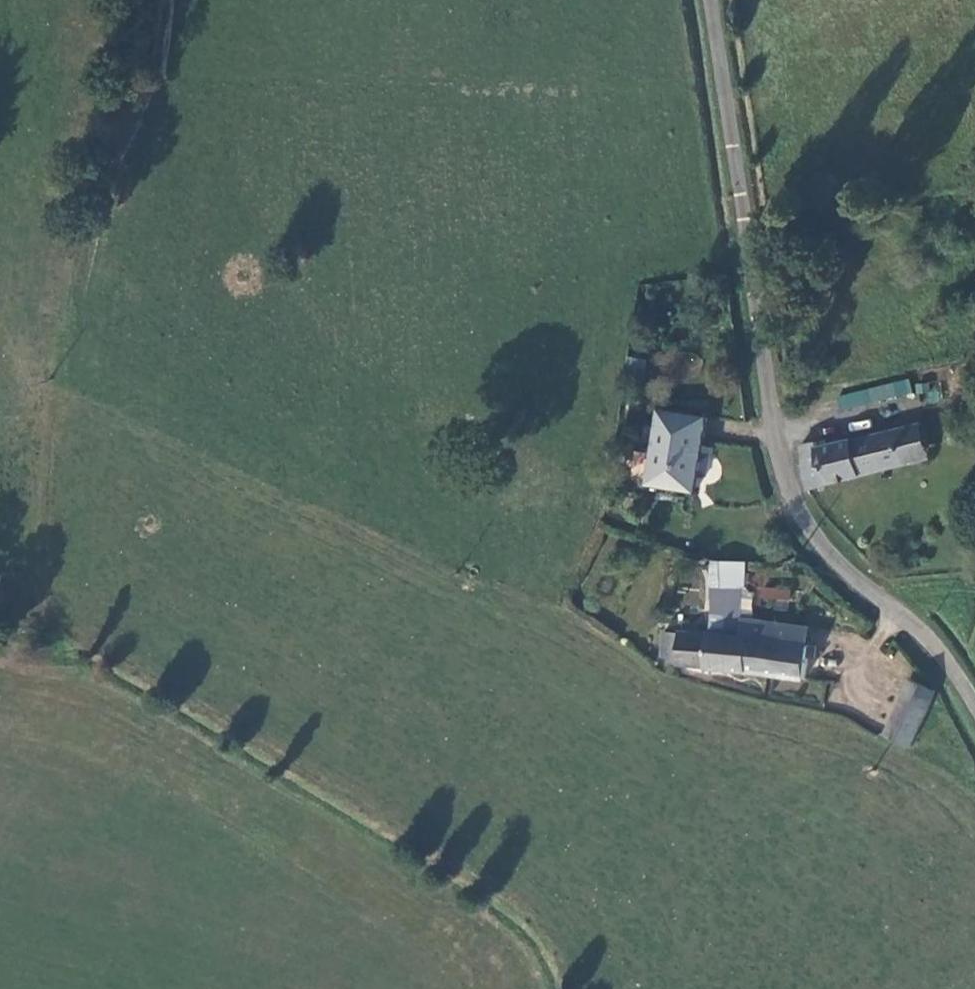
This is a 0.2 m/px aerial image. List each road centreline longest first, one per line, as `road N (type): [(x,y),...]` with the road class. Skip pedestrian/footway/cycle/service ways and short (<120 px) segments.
road 1 (unclassified): [(974,705),(941,652),(823,545),(800,513),(777,447),(710,0)]

